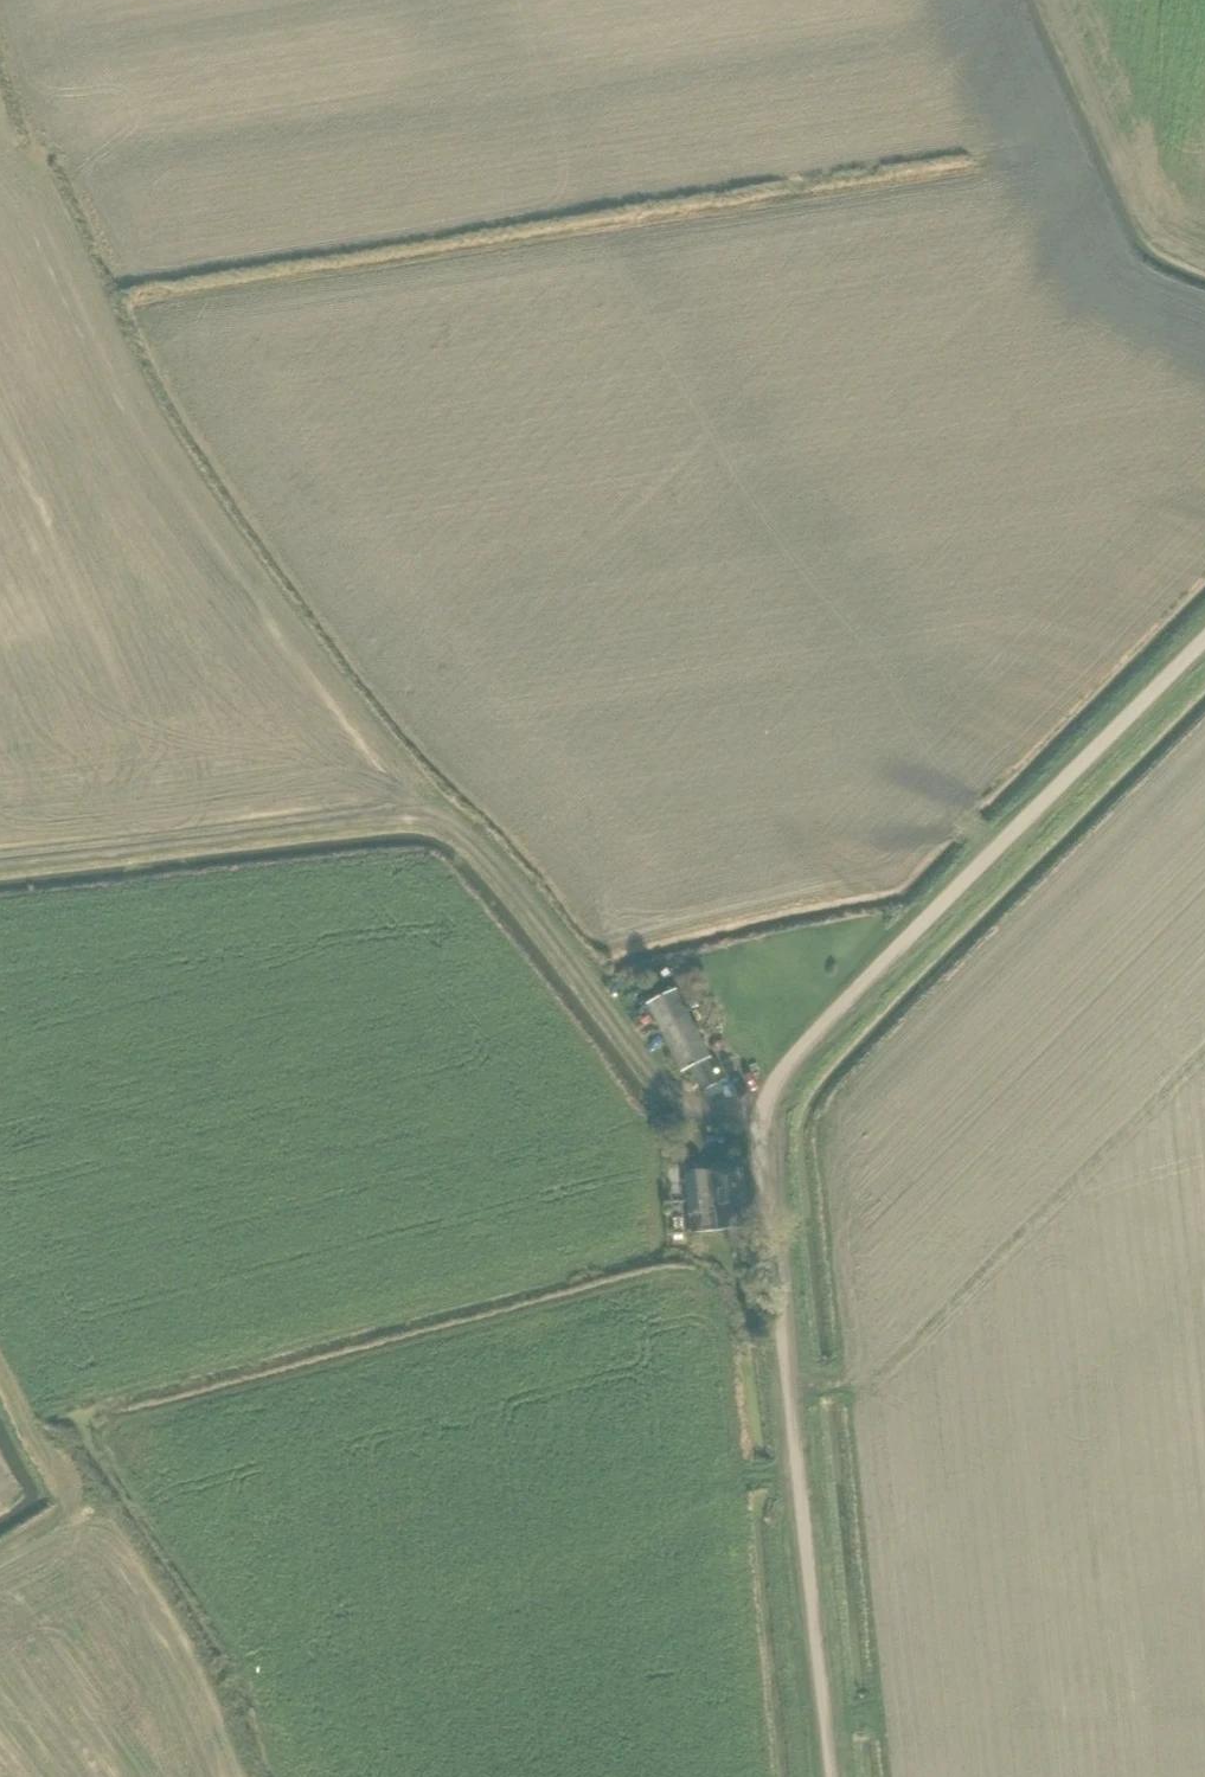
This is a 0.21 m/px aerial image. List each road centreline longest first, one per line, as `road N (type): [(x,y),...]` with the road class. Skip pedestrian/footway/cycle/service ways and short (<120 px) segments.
road 1 (unclassified): [(831,1776),(762,1158),(769,1094),(789,1063),(1204,638)]
road 2 (track): [(762,1116),(680,1105),(478,851),(436,821),(0,865)]

